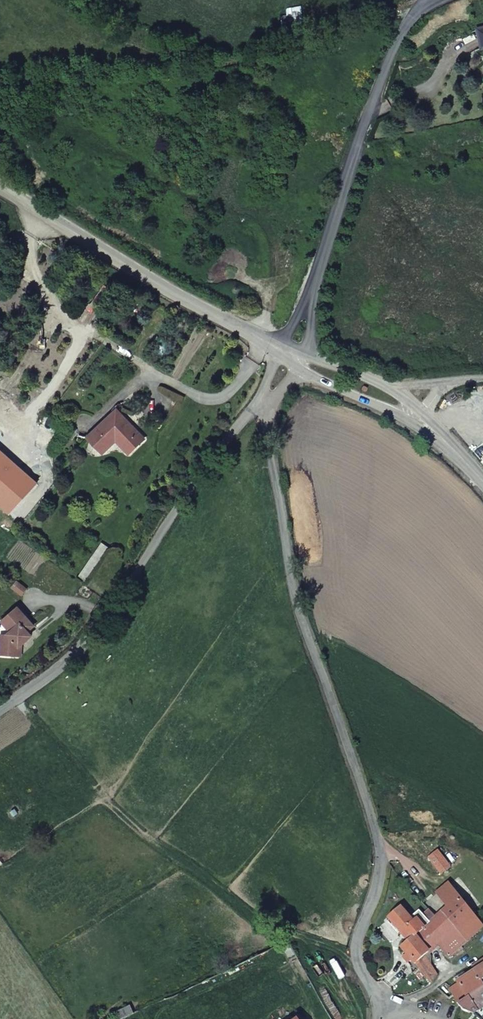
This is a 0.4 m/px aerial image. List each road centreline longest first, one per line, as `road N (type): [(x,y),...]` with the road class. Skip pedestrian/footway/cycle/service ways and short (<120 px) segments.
road 1 (unclassified): [(260,400),(296,602),(380,849),(380,880),(357,958),(388,1018)]
road 2 (track): [(433,2),(230,61),(0,78)]
road 3 (unclassified): [(260,400),(90,635),(0,711)]
road 4 (residential): [(292,356),(359,136),(399,37),(433,2)]
road 5 (tertiary): [(0,186),(292,356)]
road 6 (tertiary): [(401,407),(292,356)]

